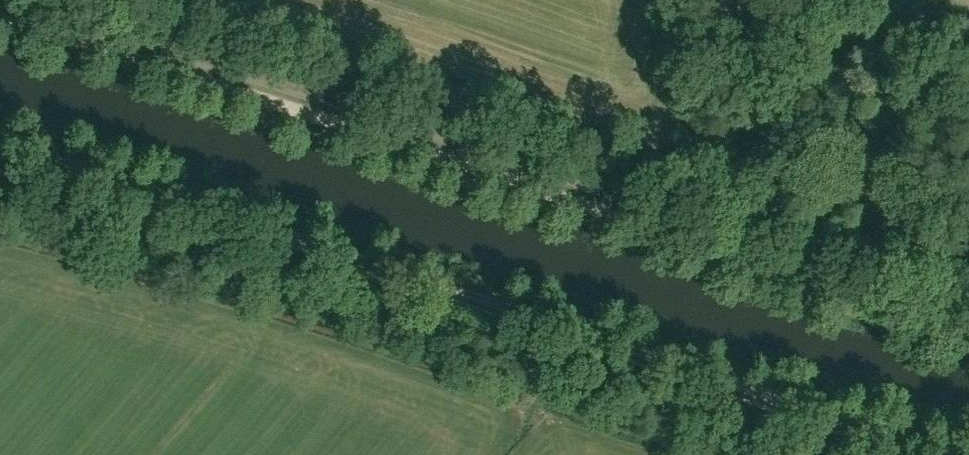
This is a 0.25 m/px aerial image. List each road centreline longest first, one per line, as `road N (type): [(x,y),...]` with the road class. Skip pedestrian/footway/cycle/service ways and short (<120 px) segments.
road 1 (track): [(968,334),(210,81),(0,20)]
road 2 (track): [(0,140),(952,454)]

